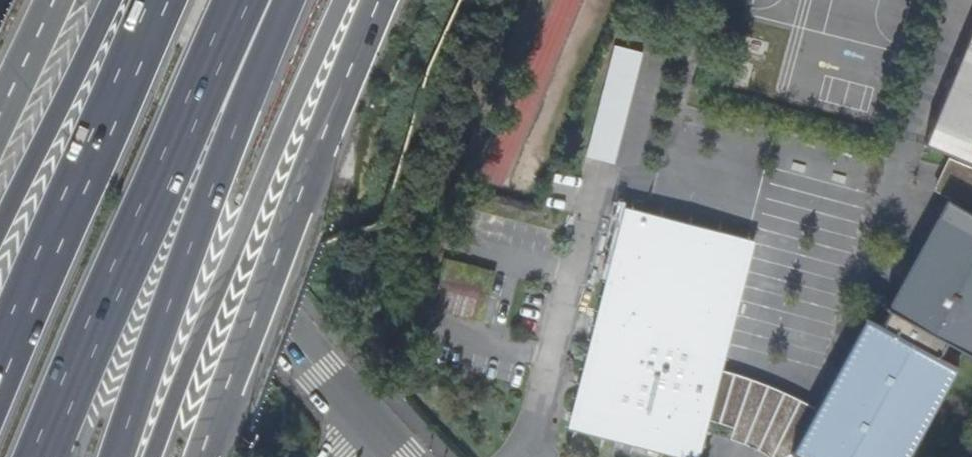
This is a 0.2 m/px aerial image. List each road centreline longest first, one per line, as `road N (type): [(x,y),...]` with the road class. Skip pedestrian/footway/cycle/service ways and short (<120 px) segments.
road 1 (motorway): [(39,456),(244,0)]
road 2 (trunk): [(153,456),(344,0)]
road 3 (motorway): [(202,456),(381,0)]
road 4 (motorway): [(118,456),(223,142),(289,0)]
road 5 (residential): [(13,0),(285,335)]
road 6 (motorway): [(158,0),(0,371)]
road 7 (motorway): [(117,0),(0,226)]
road 8 (trunk): [(54,0),(0,115)]

